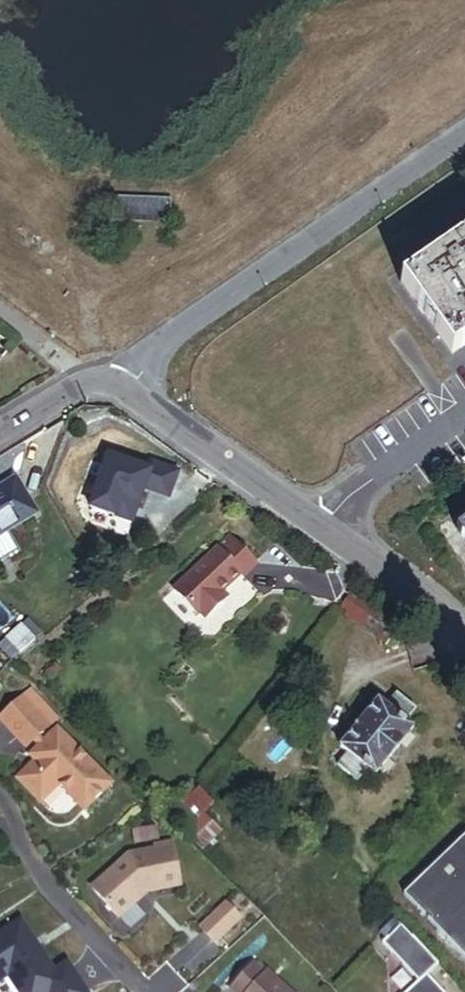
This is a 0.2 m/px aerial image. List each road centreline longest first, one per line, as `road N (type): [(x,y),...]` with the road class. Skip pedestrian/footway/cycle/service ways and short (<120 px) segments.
road 1 (residential): [(129,393),(189,325),(464,131)]
road 2 (residential): [(301,527),(129,393)]
road 3 (residential): [(464,644),(301,527)]
road 4 (residential): [(301,527),(464,414)]
road 5 (residential): [(129,393),(77,384),(0,432)]

